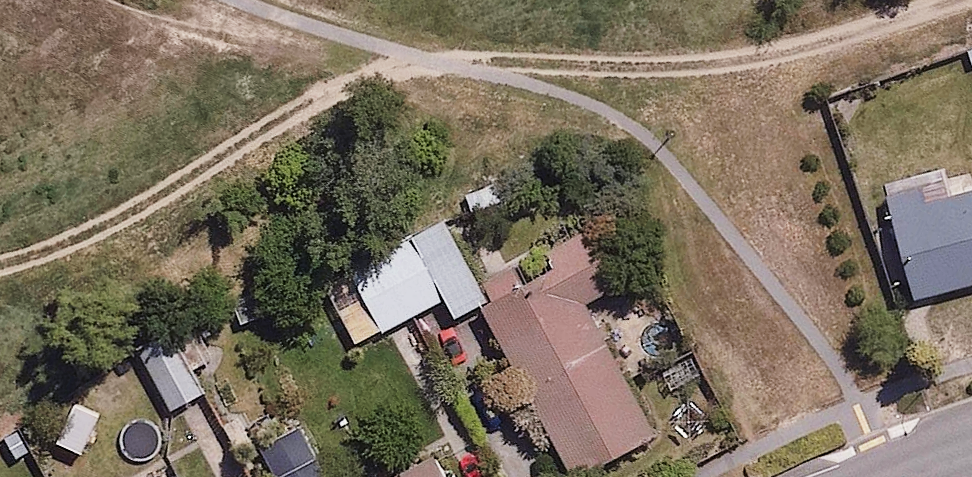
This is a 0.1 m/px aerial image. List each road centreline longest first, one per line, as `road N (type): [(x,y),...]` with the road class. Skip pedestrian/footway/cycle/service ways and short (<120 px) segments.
road 1 (track): [(0,242),(276,122),(468,61),(553,45),(680,39),(879,0)]

